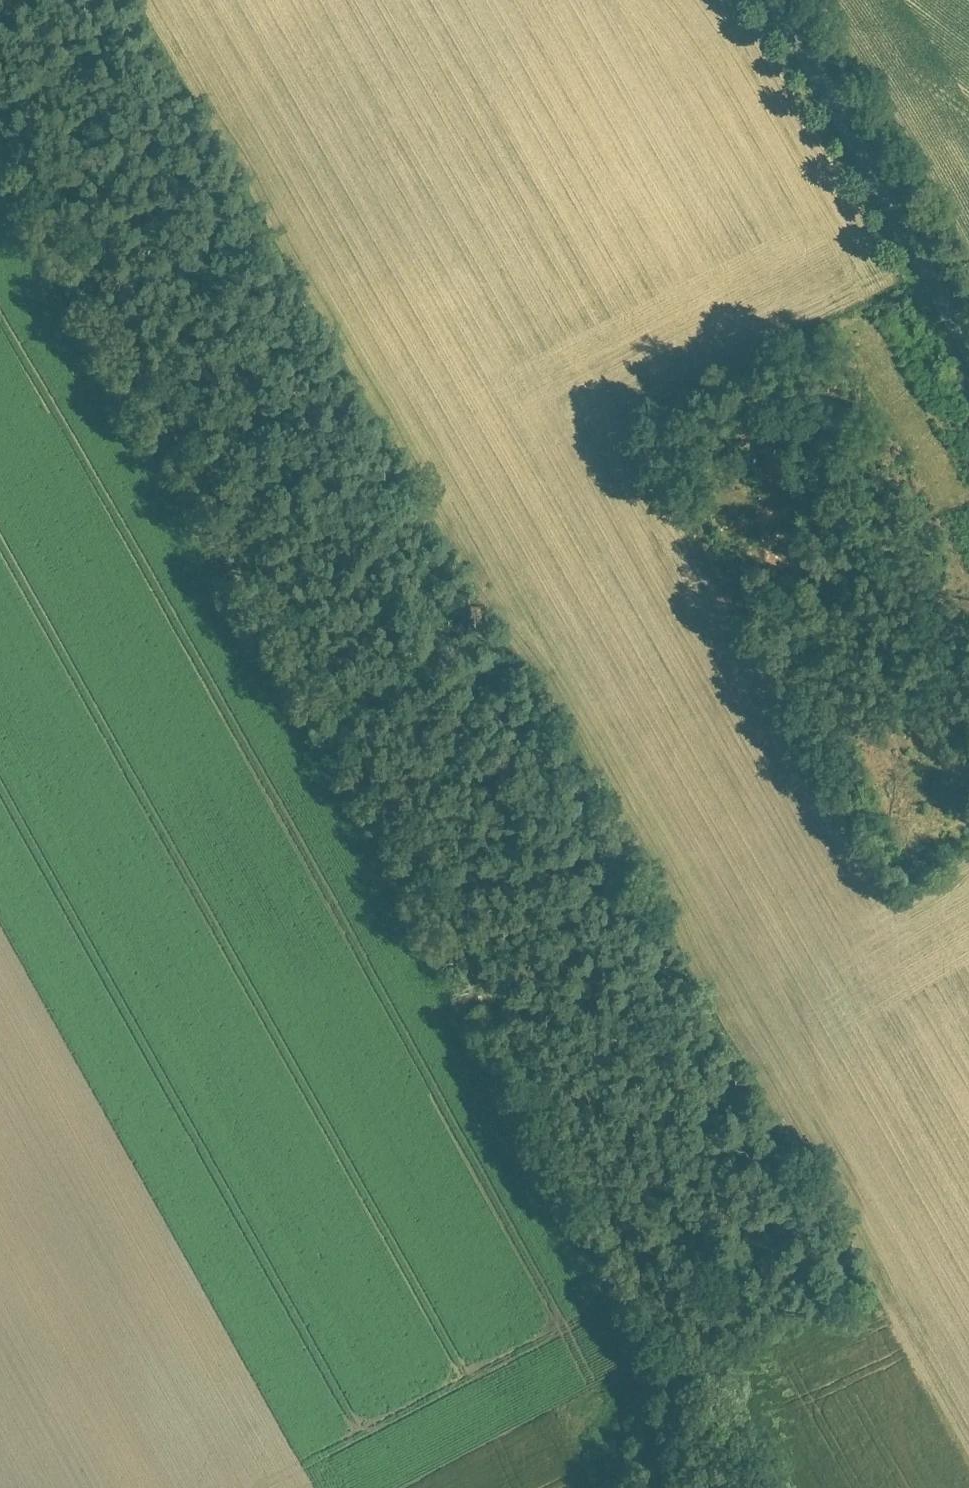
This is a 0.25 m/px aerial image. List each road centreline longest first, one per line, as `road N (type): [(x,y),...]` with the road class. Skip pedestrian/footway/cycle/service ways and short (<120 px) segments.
road 1 (tertiary): [(968,343),(882,180),(769,0)]

